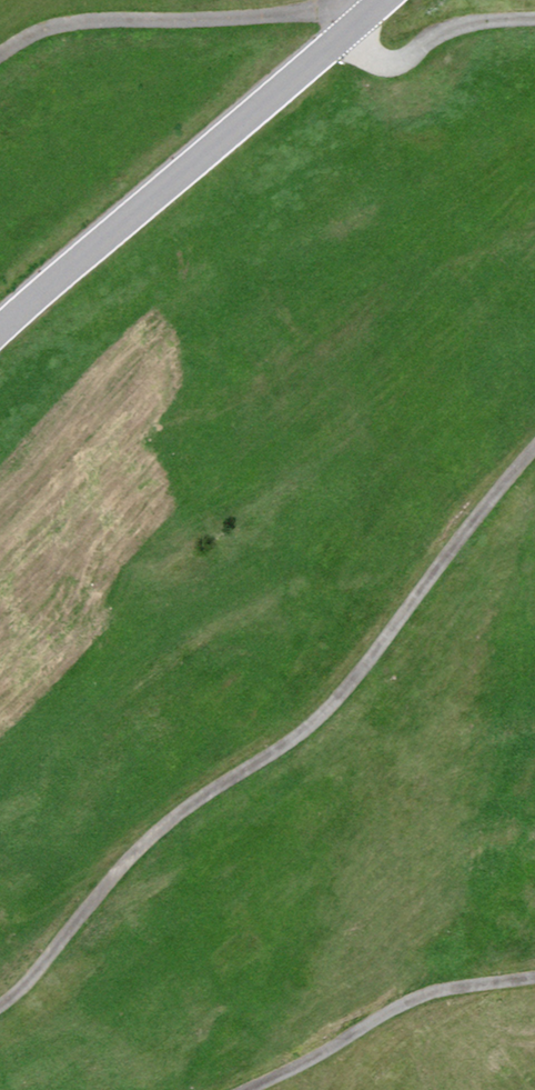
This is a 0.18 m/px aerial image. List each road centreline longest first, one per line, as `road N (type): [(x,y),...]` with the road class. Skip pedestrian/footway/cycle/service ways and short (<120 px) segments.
road 1 (track): [(0,1004),(178,814),(320,718),(534,447)]
road 2 (track): [(0,53),(59,26),(316,14),(376,58),(397,62),(457,25),(534,19)]
road 3 (unclassified): [(0,331),(381,0)]
road 4 (track): [(534,978),(404,1001),(248,1089)]

